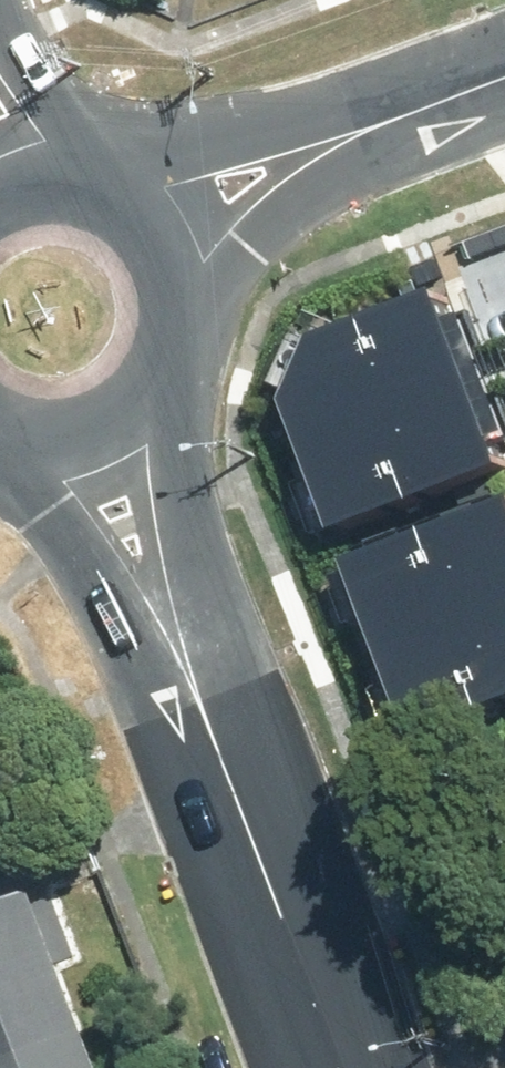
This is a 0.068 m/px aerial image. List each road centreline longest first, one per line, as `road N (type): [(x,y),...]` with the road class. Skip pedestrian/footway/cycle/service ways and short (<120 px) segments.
road 1 (secondary): [(204,702),(339,1067)]
road 2 (secondary): [(160,386),(144,476),(204,702)]
road 3 (secondary): [(204,702),(111,538),(36,439)]
road 4 (residential): [(353,138),(233,228),(202,276),(182,331)]
road 5 (residential): [(102,194),(353,138)]
road 6 (secondary): [(102,194),(143,220),(172,260),(182,331)]
road 7 (secondary): [(0,80),(41,146),(90,190)]
road 8 (residential): [(353,138),(486,87)]
road 9 (secondary): [(160,386),(105,430),(36,439)]

